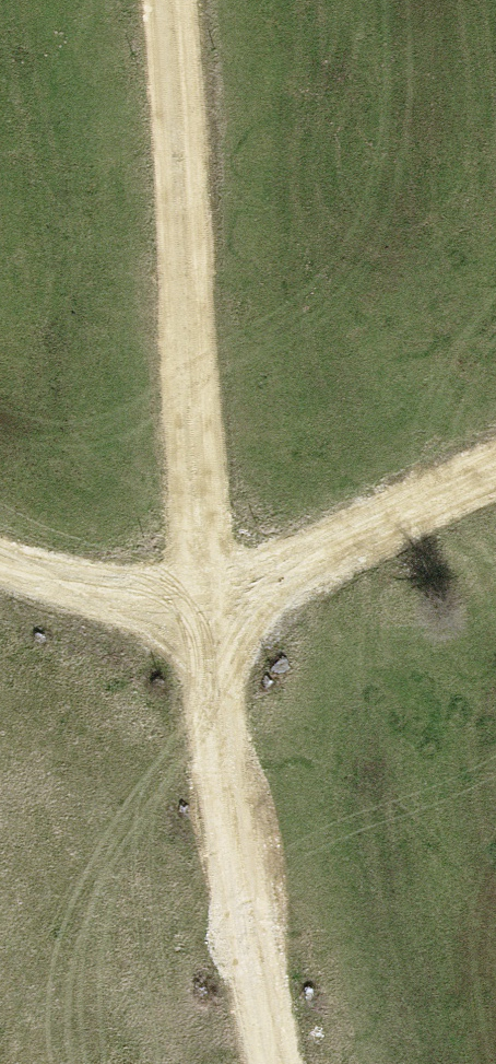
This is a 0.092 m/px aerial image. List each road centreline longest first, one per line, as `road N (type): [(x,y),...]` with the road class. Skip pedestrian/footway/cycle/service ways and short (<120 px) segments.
road 1 (track): [(276,1063),(238,894),(206,608),(168,0)]
road 2 (track): [(495,478),(206,608),(56,581),(0,555)]

